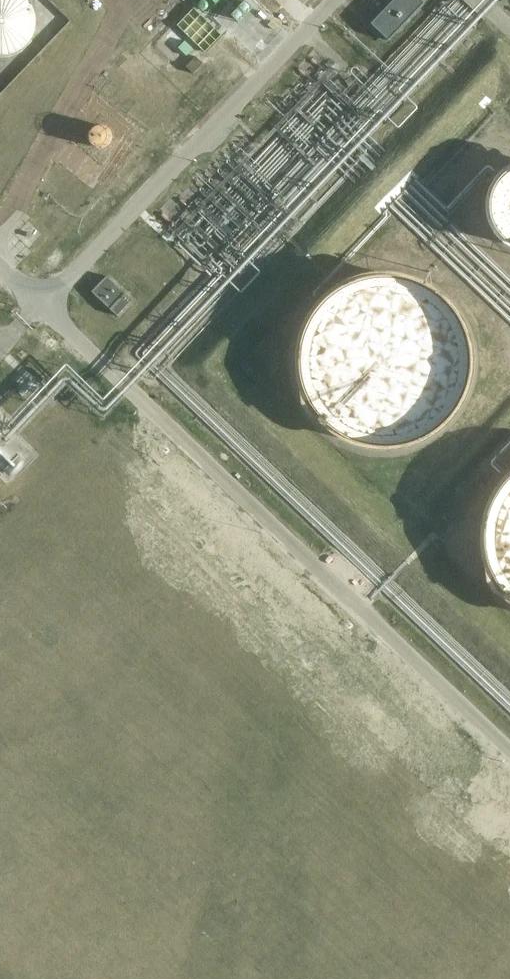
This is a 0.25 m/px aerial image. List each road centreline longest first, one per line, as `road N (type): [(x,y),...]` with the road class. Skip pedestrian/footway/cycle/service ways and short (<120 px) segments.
road 1 (unclassified): [(509,743),(47,304)]
road 2 (unclassified): [(356,0),(47,304)]

